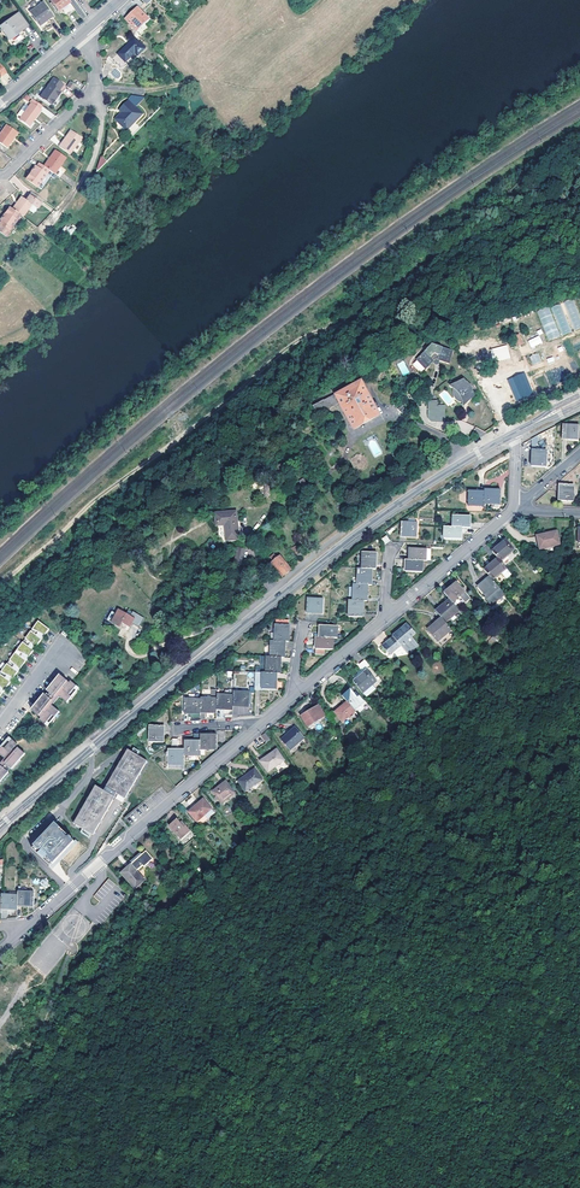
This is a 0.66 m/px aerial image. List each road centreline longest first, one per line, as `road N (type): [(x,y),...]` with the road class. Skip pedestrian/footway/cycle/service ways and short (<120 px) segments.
road 1 (track): [(579,645),(523,669),(289,825),(0,1100)]
road 2 (track): [(579,193),(477,239),(406,283),(370,318),(302,339),(0,584)]
road 3 (secondary): [(89,753),(384,516),(518,431)]
road 4 (residential): [(263,721),(71,888)]
road 5 (residential): [(89,753),(81,790),(34,838),(33,850),(71,888)]
road 6 (residential): [(513,510),(384,620)]
road 7 (residential): [(0,179),(97,87)]
road 8 (residential): [(384,620),(290,698)]

